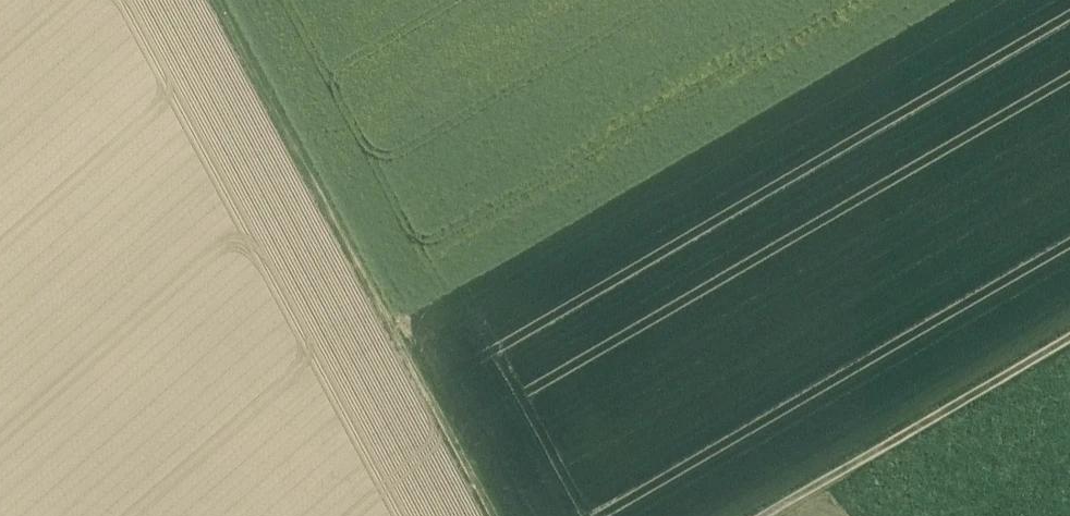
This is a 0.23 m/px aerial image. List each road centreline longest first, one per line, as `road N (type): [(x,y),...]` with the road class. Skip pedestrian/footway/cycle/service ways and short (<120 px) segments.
road 1 (track): [(224,0),(496,515)]
road 2 (track): [(1069,355),(799,515)]

